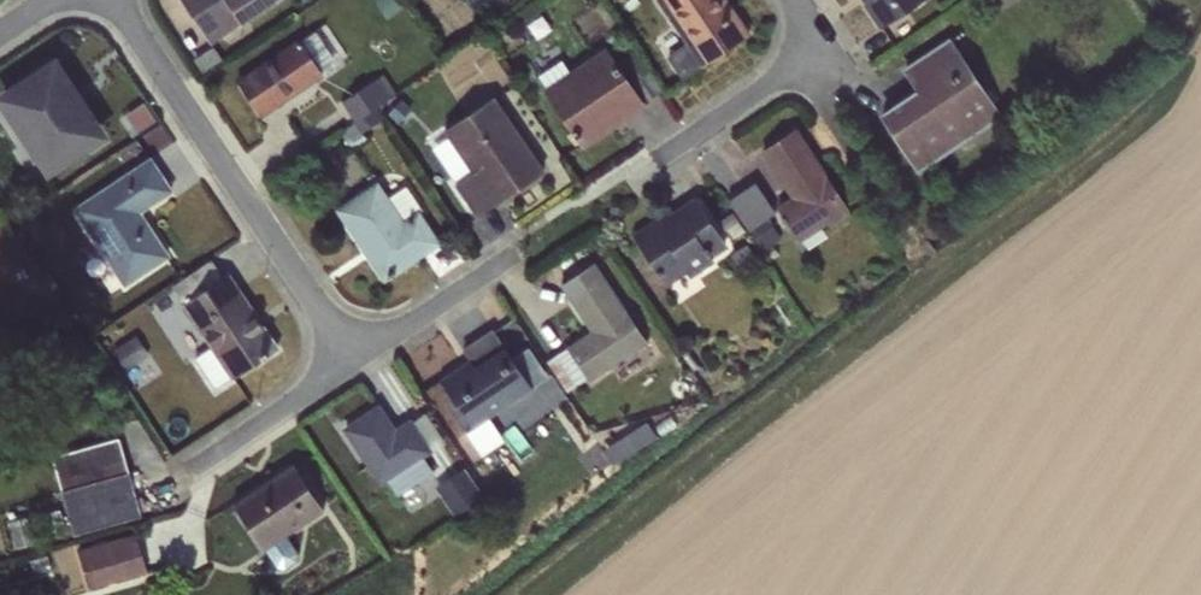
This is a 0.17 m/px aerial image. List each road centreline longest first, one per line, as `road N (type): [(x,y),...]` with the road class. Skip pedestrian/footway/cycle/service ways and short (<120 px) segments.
road 1 (residential): [(113,0),(350,359)]
road 2 (residential): [(786,0),(820,50),(665,156)]
road 3 (residential): [(516,255),(350,359)]
road 4 (residential): [(350,359),(203,464)]

